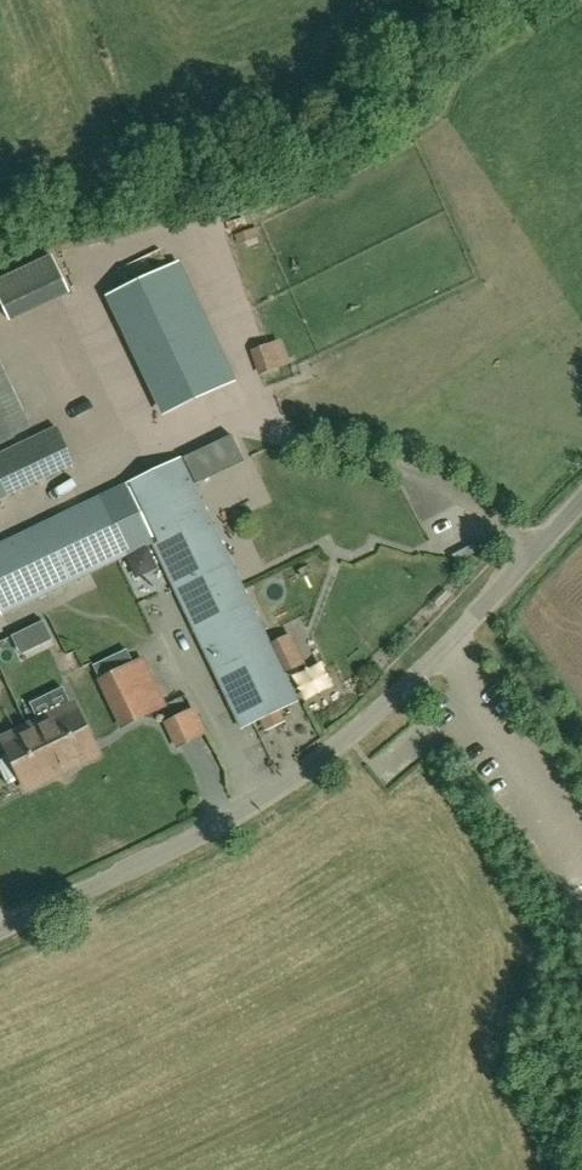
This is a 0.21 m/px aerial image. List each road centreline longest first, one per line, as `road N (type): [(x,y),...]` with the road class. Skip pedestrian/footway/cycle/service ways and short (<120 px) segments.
road 1 (unclassified): [(0,932),(181,848),(302,774),(422,673),(581,502)]

